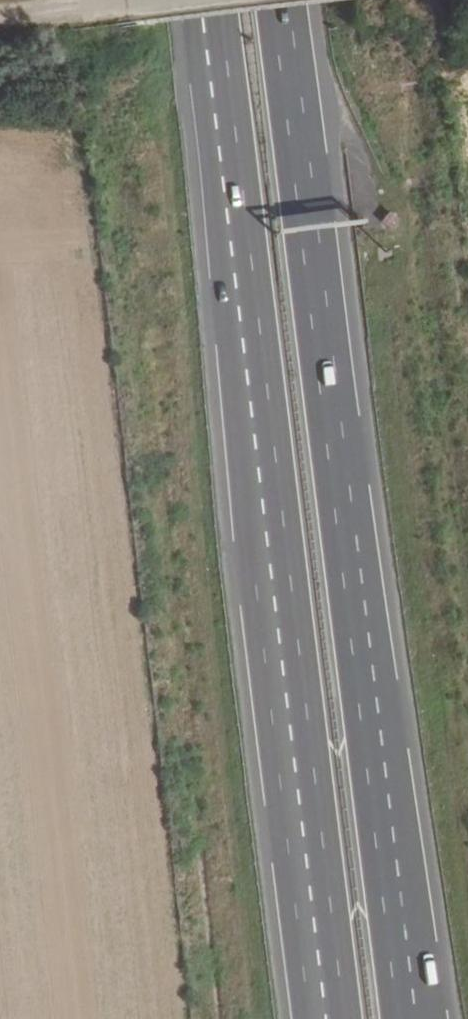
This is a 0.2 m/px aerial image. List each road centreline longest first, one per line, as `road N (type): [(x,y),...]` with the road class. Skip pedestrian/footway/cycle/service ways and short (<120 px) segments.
road 1 (motorway): [(413,1018),(282,0)]
road 2 (motorway): [(215,0),(273,590),(325,1018)]

